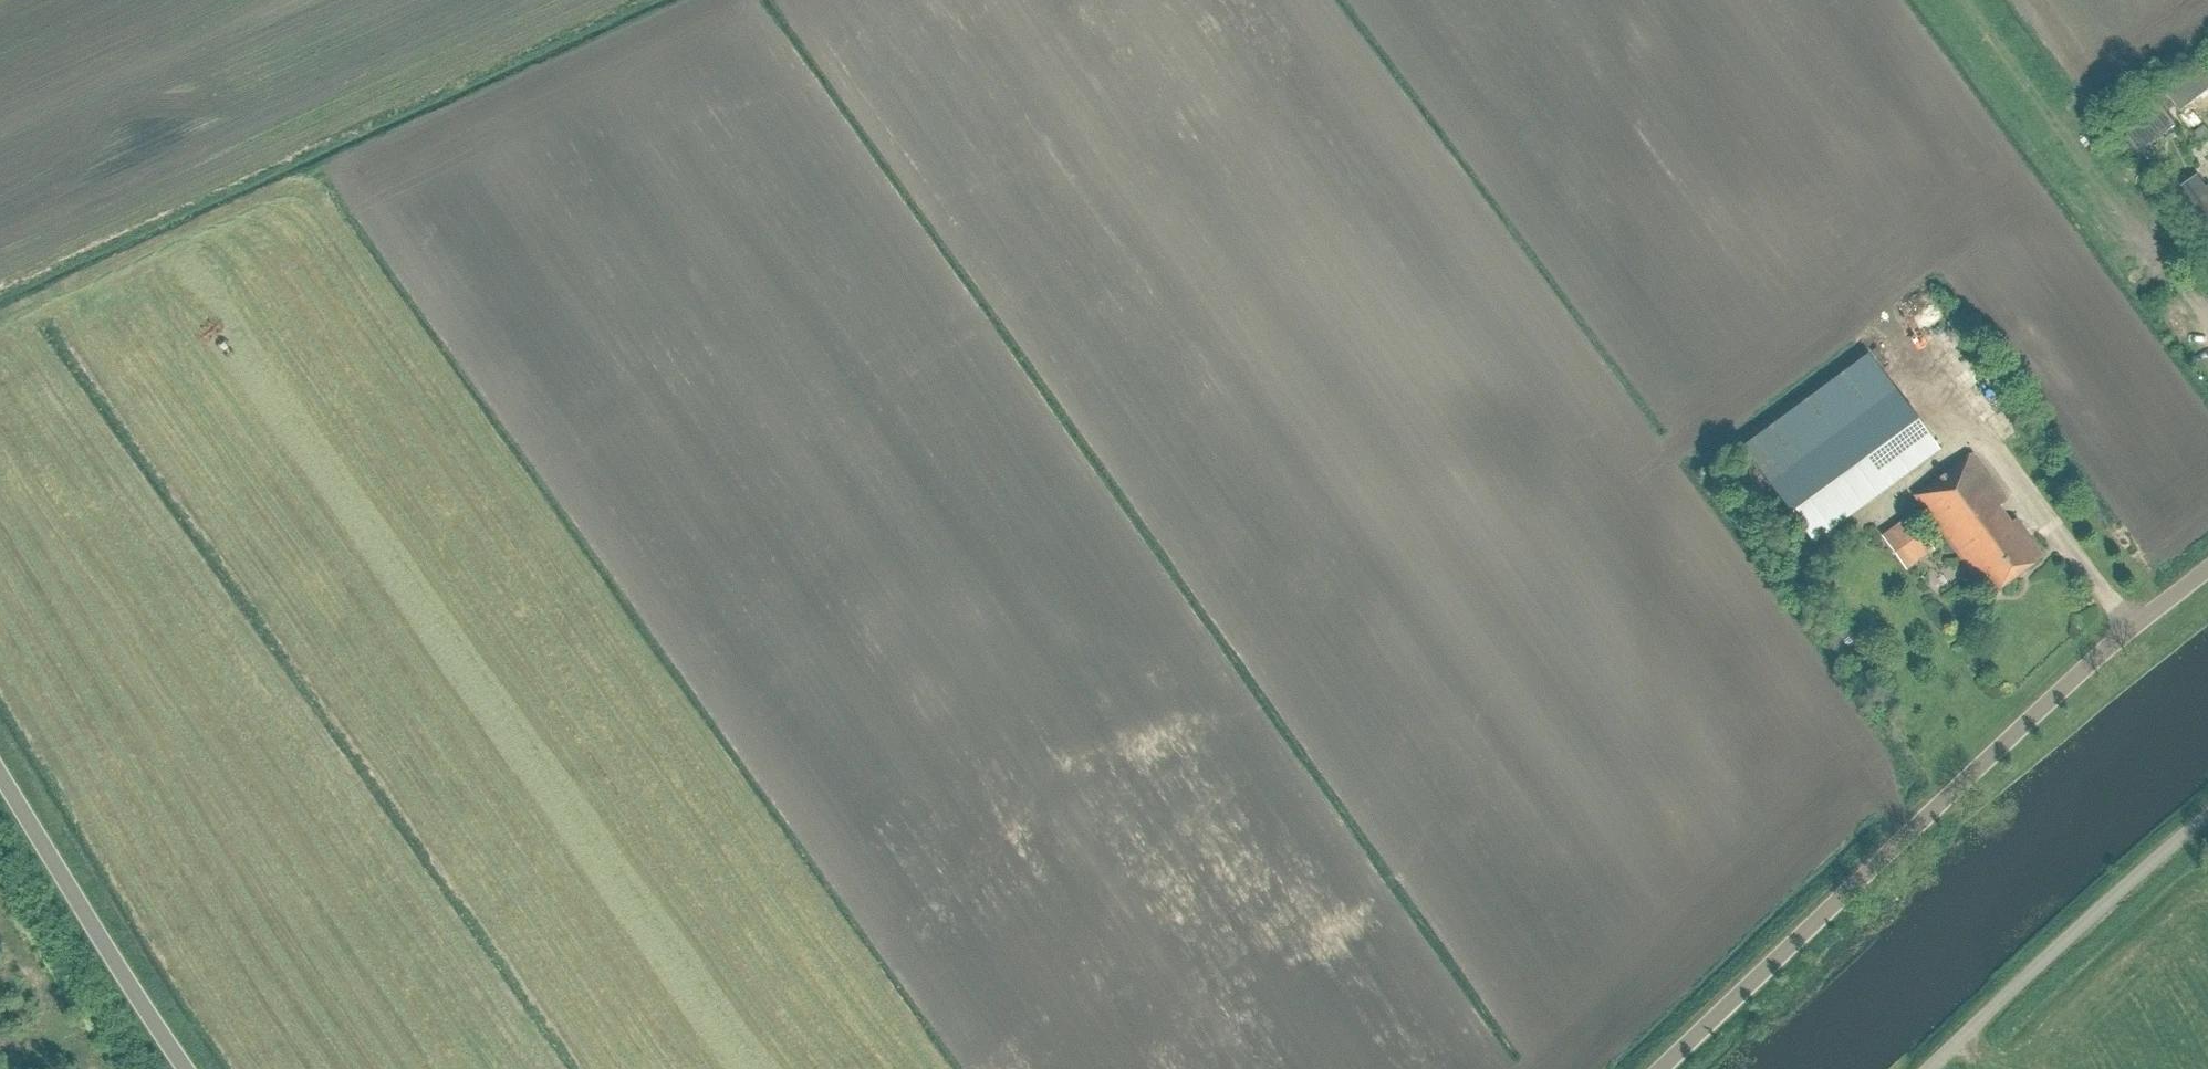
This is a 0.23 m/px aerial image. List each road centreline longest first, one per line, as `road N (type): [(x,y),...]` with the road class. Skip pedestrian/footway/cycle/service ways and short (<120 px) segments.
road 1 (unclassified): [(1625,1068),(2152,604),(2207,564)]
road 2 (unclassified): [(234,1068),(0,703)]
road 3 (unclassified): [(1927,1068),(2207,815)]

